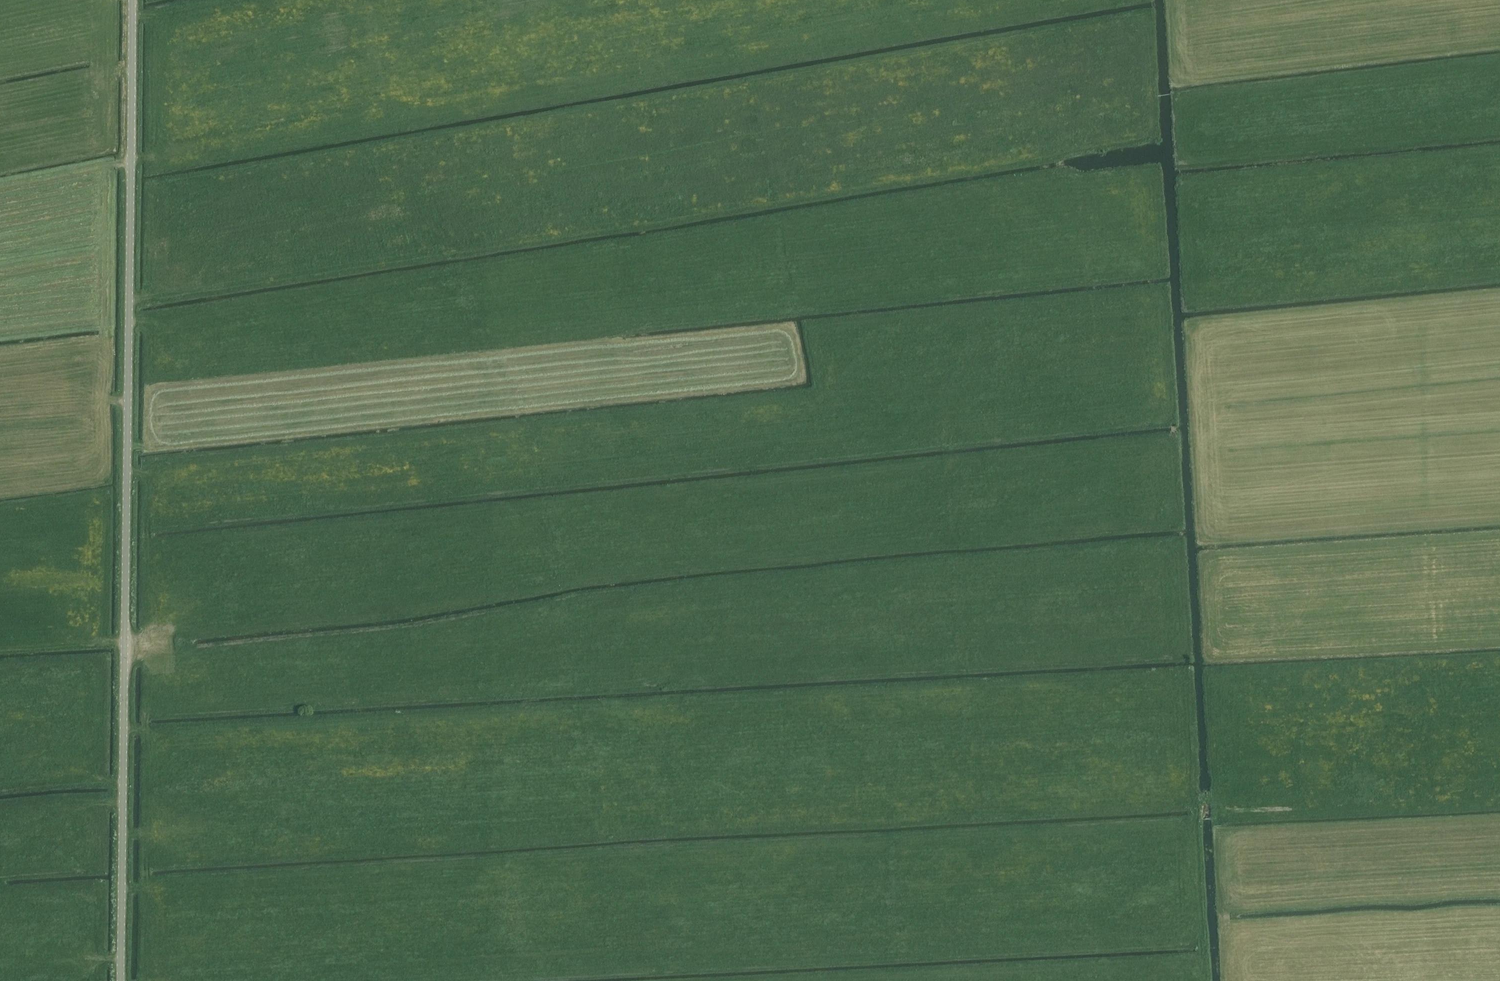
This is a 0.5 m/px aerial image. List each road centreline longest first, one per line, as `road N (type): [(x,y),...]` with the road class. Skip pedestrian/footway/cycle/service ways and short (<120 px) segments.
road 1 (unclassified): [(121,980),(129,0)]

